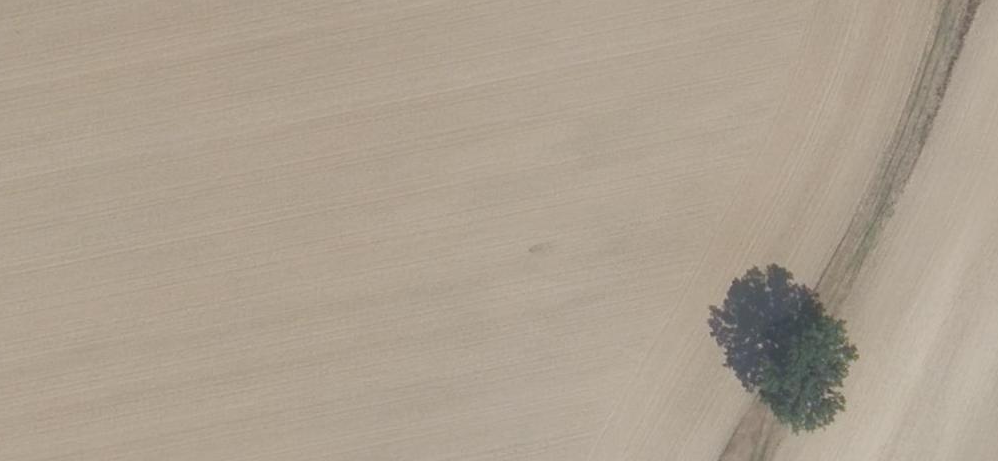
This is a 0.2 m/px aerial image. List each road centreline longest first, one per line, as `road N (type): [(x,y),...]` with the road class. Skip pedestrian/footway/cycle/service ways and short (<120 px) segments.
road 1 (track): [(759,460),(831,282),(962,0)]

